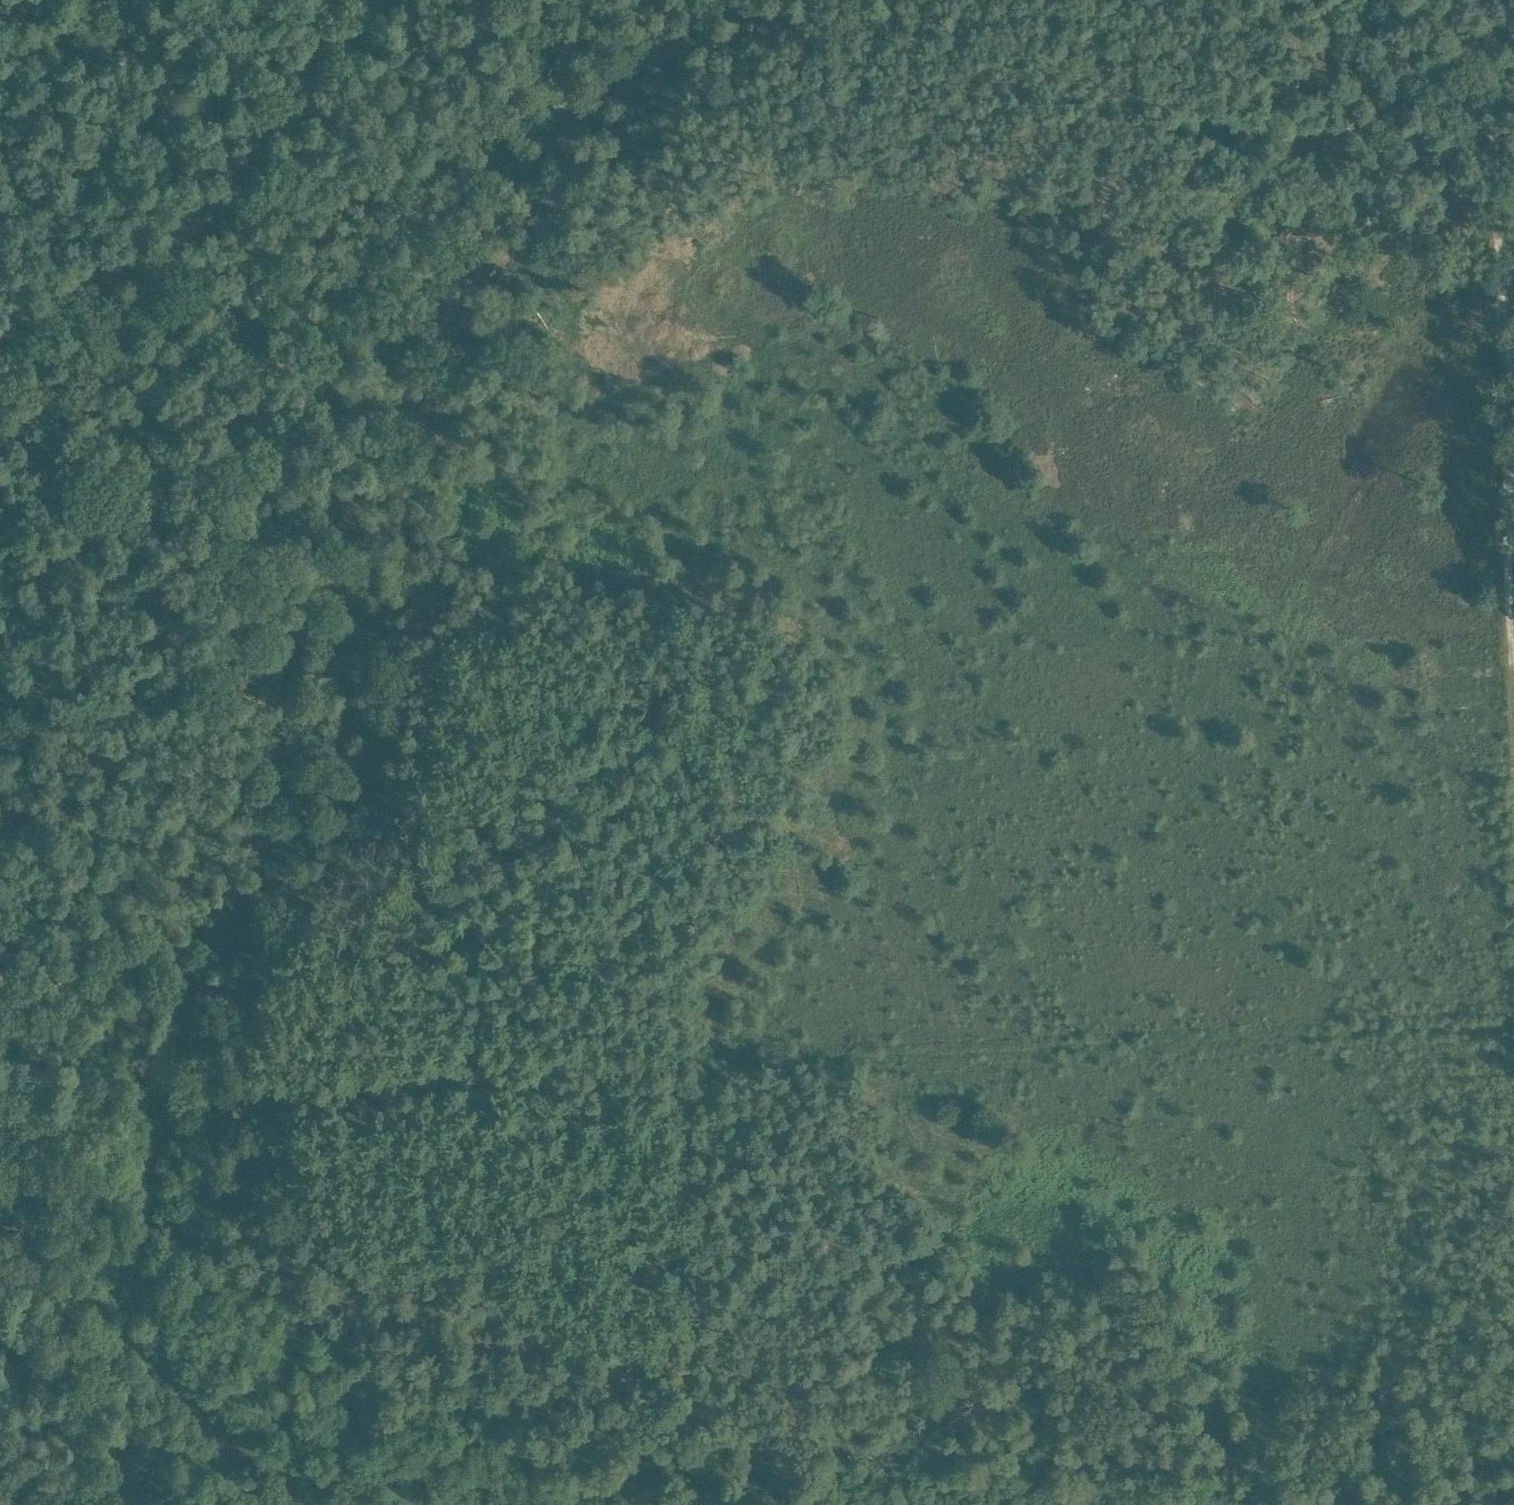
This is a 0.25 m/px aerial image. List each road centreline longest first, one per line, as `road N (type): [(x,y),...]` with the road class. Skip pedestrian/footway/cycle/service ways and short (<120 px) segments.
road 1 (track): [(366,0),(169,225)]
road 2 (track): [(169,225),(0,316)]

